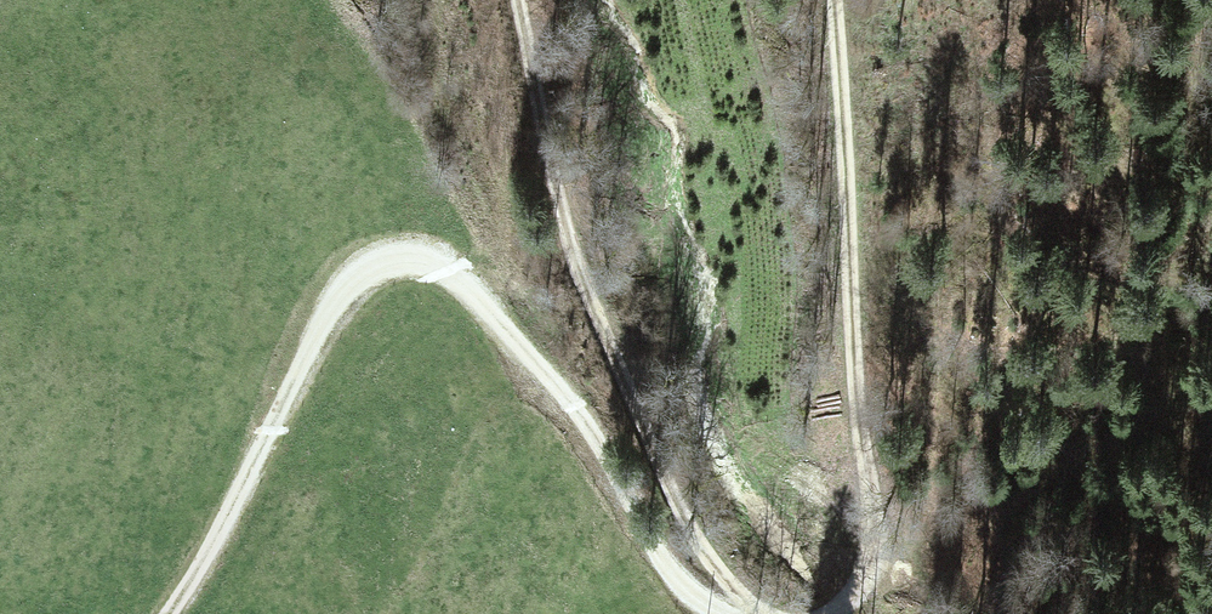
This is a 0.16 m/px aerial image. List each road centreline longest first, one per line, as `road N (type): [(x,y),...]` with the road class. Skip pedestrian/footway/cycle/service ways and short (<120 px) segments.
road 1 (track): [(167,613),(223,531),(339,295),(366,273),(408,261),(439,272),(479,304),(591,425),(676,575),(720,613)]
road 2 (track): [(763,613),(704,548),(603,325),(561,198),(520,0)]
road 3 (track): [(834,0),(870,532),(858,590),(838,613)]

